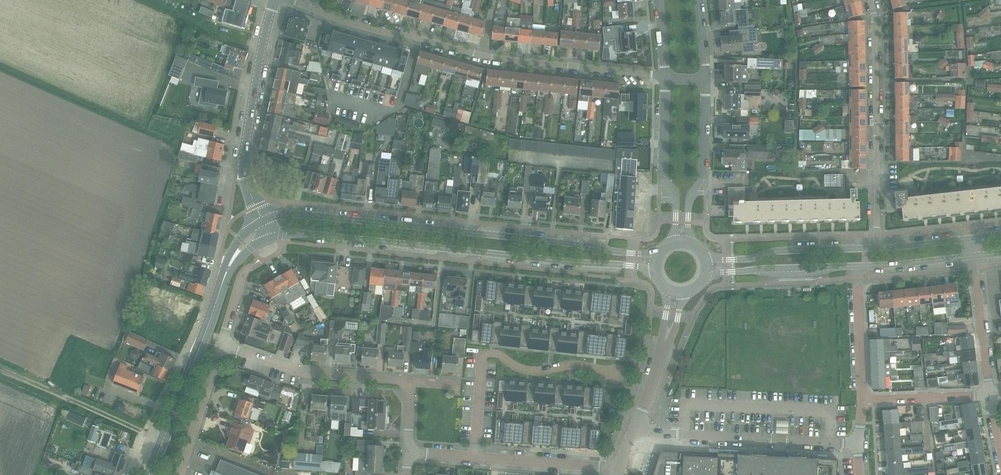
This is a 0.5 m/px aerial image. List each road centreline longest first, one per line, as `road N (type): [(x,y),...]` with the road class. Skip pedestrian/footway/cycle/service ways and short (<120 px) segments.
road 1 (tertiary): [(658,257),(308,215),(262,225)]
road 2 (tertiary): [(262,225),(656,274)]
road 3 (residential): [(278,1),(488,59),(665,78)]
road 4 (secondary): [(149,474),(227,272),(262,225)]
road 5 (residential): [(876,248),(876,0)]
road 6 (residential): [(474,457),(482,354),(522,369),(574,365),(615,374)]
road 7 (secondary): [(262,225),(245,149),(278,1)]
road 8 (residential): [(858,444),(634,430)]
road 9 (residential): [(413,383),(288,372),(223,348)]
road 10 (track): [(0,371),(162,441)]
road 11 (tertiary): [(876,248),(704,256)]
road 12 (residential): [(689,244),(689,197),(704,176),(705,79)]
road 13 (residential): [(665,78),(664,179),(677,197),(676,243)]
road 14 (tertiary): [(704,276),(857,266)]
road 15 (residential): [(618,467),(474,457)]
road 16 (residential): [(634,430),(676,293)]
road 17 (residential): [(972,257),(989,396)]
road 18 (residential): [(862,400),(857,266)]
road 19 (residential): [(183,474),(223,348)]
road 20 (residential): [(989,396),(862,400)]

